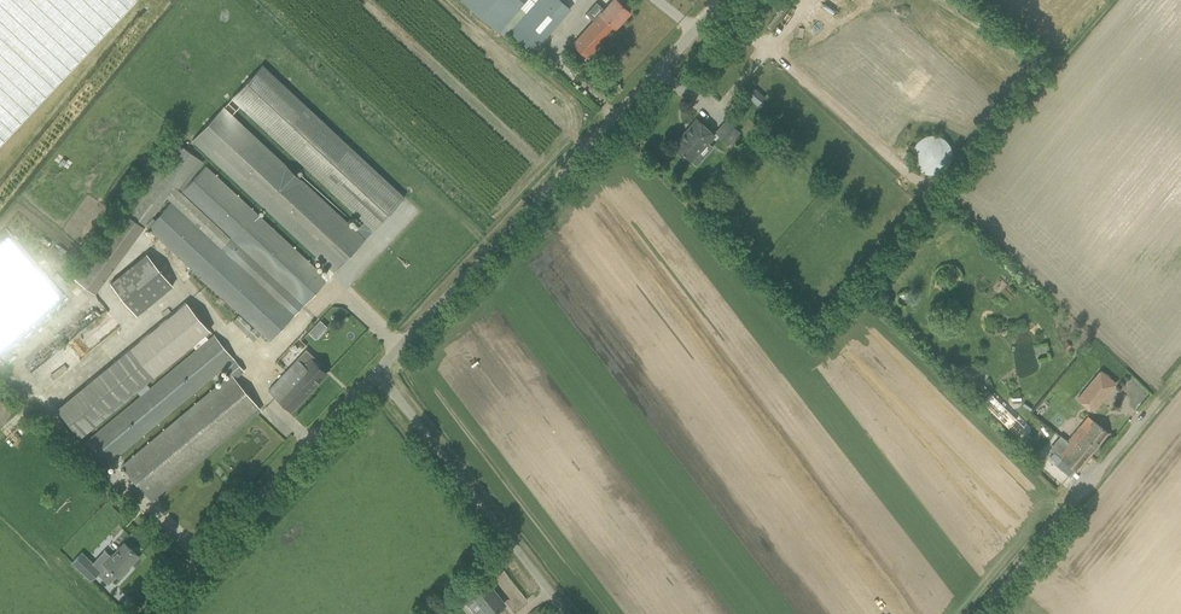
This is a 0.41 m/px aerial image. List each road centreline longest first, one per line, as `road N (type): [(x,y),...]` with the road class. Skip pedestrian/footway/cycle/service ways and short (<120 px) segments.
road 1 (unclassified): [(379,374),(724,0)]
road 2 (unclassified): [(149,613),(379,374)]
road 3 (unclassified): [(567,613),(379,374)]
road 4 (unclassified): [(983,613),(1092,480)]

